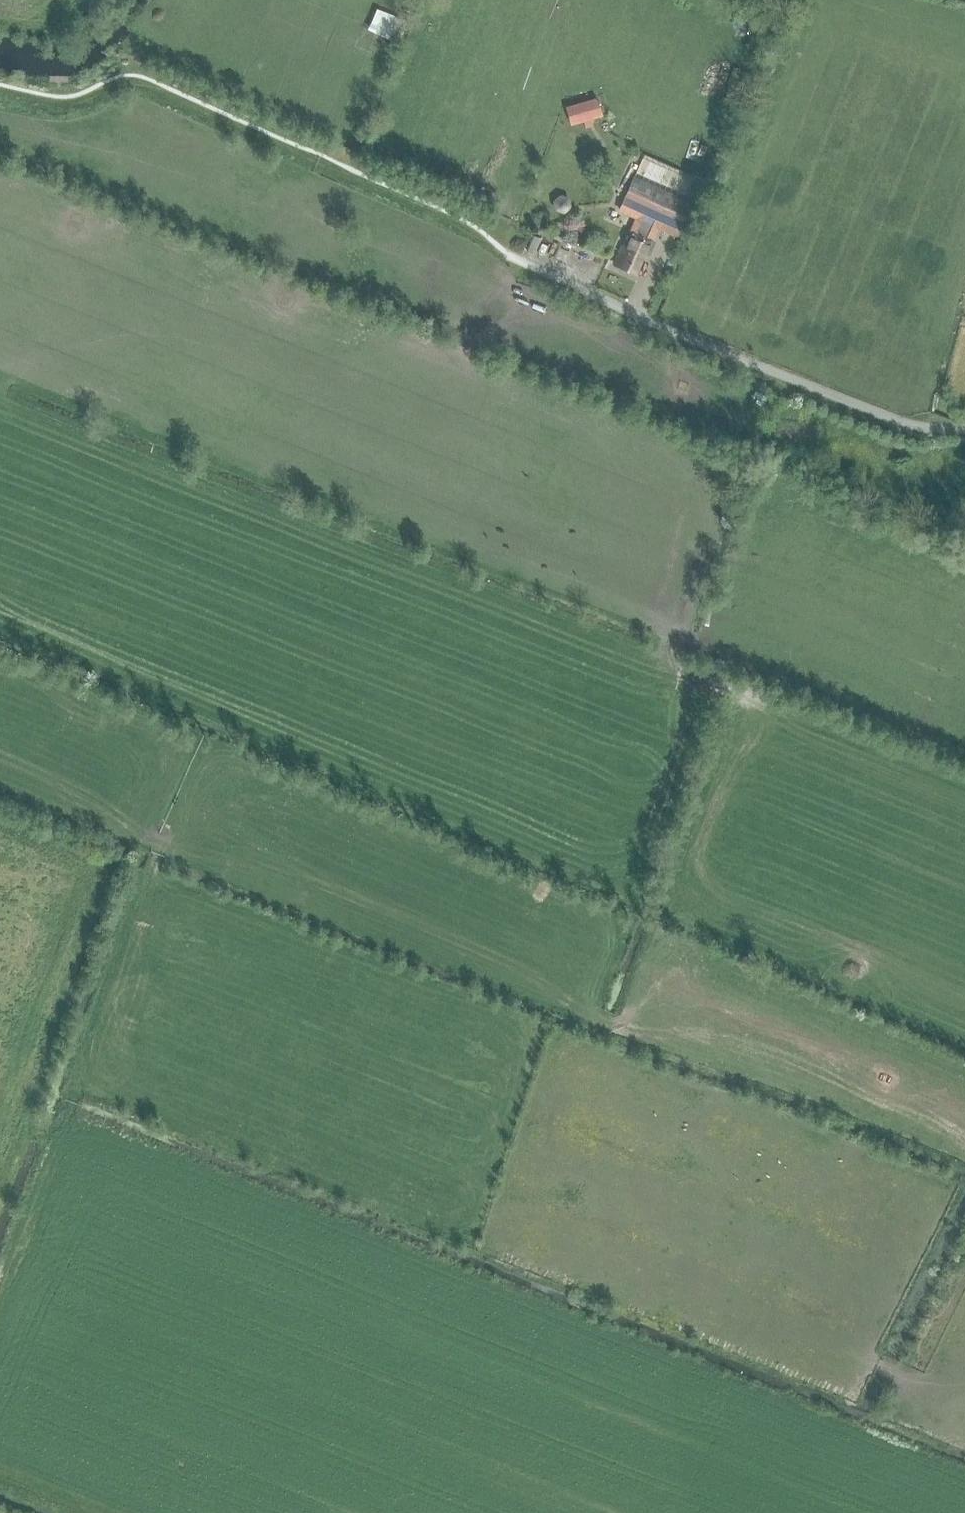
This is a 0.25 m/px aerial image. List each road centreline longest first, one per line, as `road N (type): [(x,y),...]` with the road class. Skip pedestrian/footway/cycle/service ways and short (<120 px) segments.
road 1 (unclassified): [(964,426),(897,419),(507,259)]

